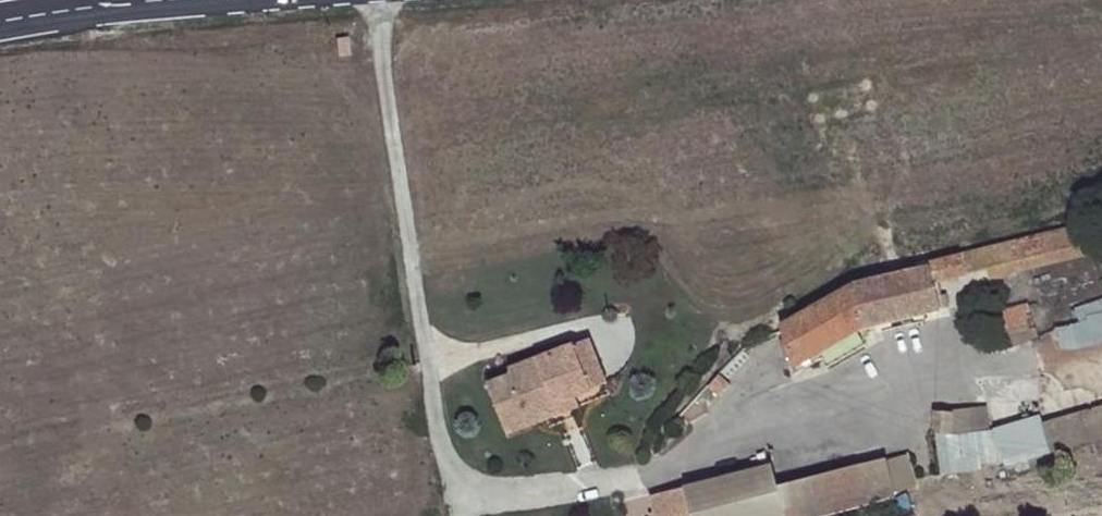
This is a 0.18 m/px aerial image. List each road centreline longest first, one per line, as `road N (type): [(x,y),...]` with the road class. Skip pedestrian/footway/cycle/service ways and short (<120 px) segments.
road 1 (unclassified): [(376,0),(438,431),(465,490),(510,500),(665,467),(879,387),(1035,364)]
road 2 (secondary): [(166,0),(0,21)]

